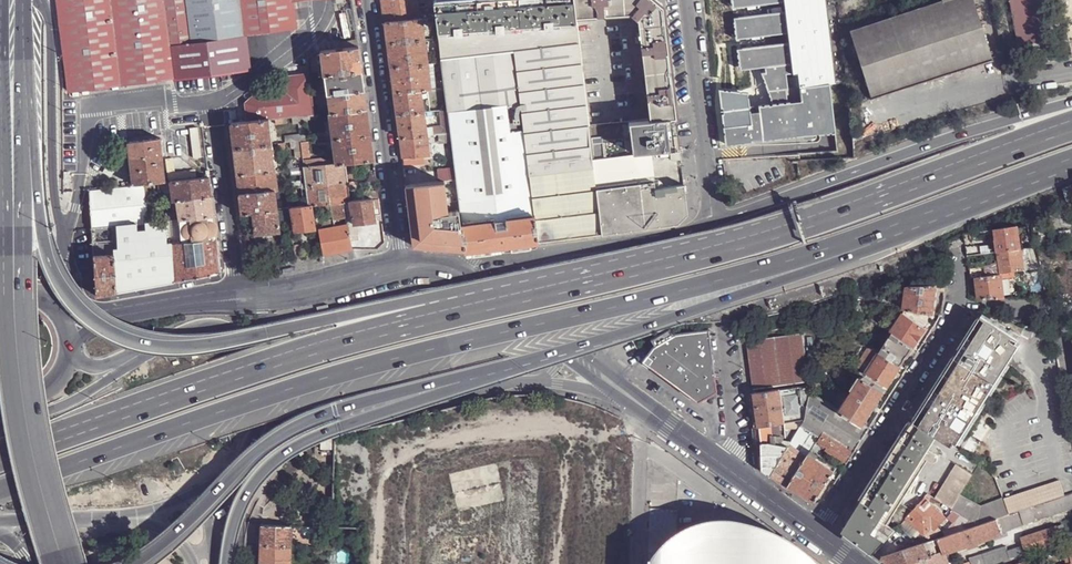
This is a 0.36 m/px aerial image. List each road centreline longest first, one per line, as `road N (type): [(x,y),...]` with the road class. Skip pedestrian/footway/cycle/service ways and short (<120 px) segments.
road 1 (motorway): [(808,225),(173,348),(103,328),(61,286),(42,236),(25,125)]
road 2 (motorway): [(0,490),(302,386),(708,286),(899,229)]
road 3 (motorway): [(808,225),(322,347),(0,457)]
road 4 (secondary): [(0,36),(7,347),(29,476),(54,563)]
road 5 (secondary): [(74,563),(27,346),(25,125)]
road 6 (motorway): [(132,563),(288,429),(503,365)]
road 7 (motorway): [(503,365),(783,282),(899,229)]
road 8 (motorway): [(1071,104),(713,223)]
road 9 (motorway): [(225,563),(237,512),(288,453),(503,365)]
road 10 (tertiary): [(247,455),(259,459),(326,425),(463,391),(546,382)]
road 11 (tertiary): [(118,312),(262,296),(397,268)]
road 12 (motorway): [(1071,127),(808,225)]
road 13 (unclassified): [(713,223),(442,269)]
road 14 (unclassified): [(397,268),(365,0)]
road 15 (secondary): [(64,240),(53,181),(51,36),(40,0)]
road 16 (primary): [(247,455),(262,389),(248,344),(208,329),(140,358)]
road 17 (unclassified): [(686,0),(713,223)]
road 18 (tertiary): [(680,431),(860,563)]
road 19 (motorway): [(899,229),(1071,164)]
road 20 (trunk): [(140,358),(100,387),(0,433)]
road 21 (secondary): [(25,125),(23,0)]
road 22 (tertiary): [(680,431),(584,356)]

